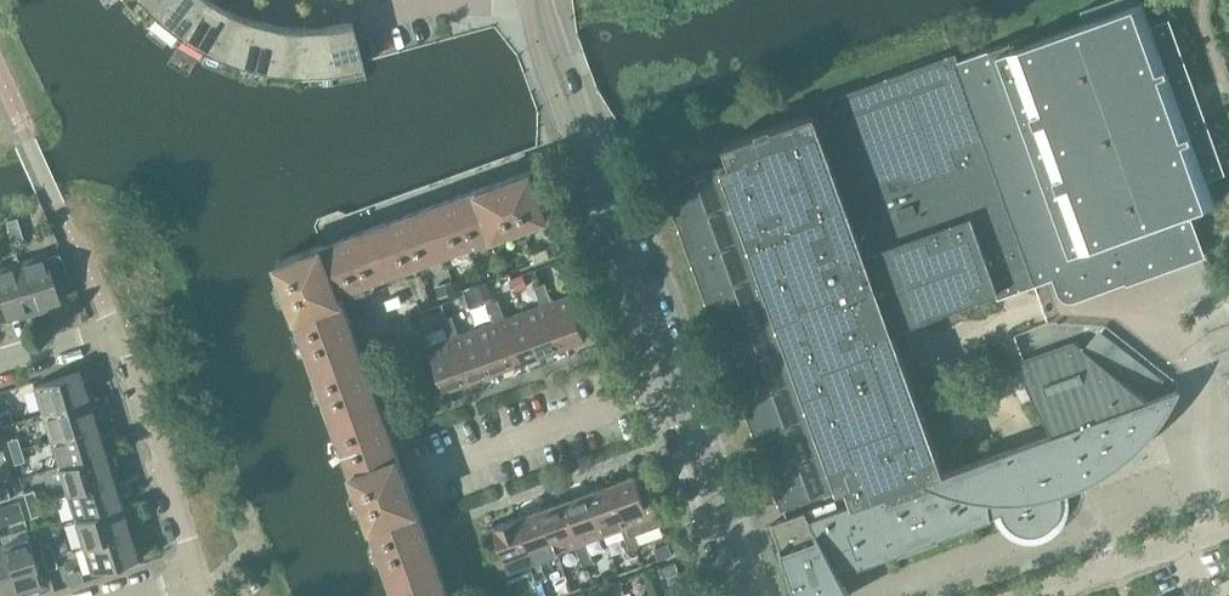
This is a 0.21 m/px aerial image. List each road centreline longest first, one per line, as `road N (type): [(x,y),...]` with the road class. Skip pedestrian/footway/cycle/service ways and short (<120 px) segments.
road 1 (residential): [(755,595),(572,114)]
road 2 (unclassified): [(199,579),(113,339)]
road 3 (residential): [(1048,595),(1228,531)]
road 4 (unclassified): [(113,339),(59,206)]

